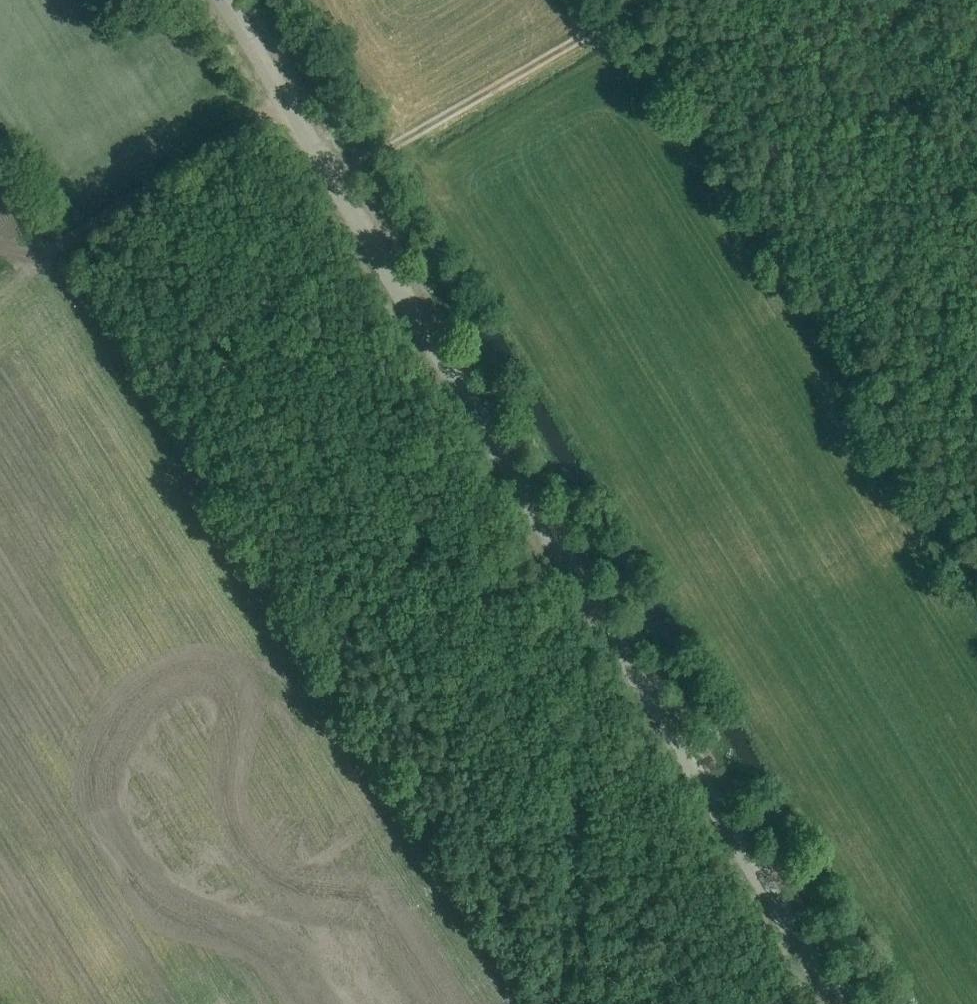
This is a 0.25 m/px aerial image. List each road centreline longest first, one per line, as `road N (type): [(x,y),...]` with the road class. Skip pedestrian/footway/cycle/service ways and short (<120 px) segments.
road 1 (tertiary): [(836,1003),(226,0)]
road 2 (track): [(337,182),(636,0)]
road 3 (track): [(0,248),(59,240),(290,106)]

